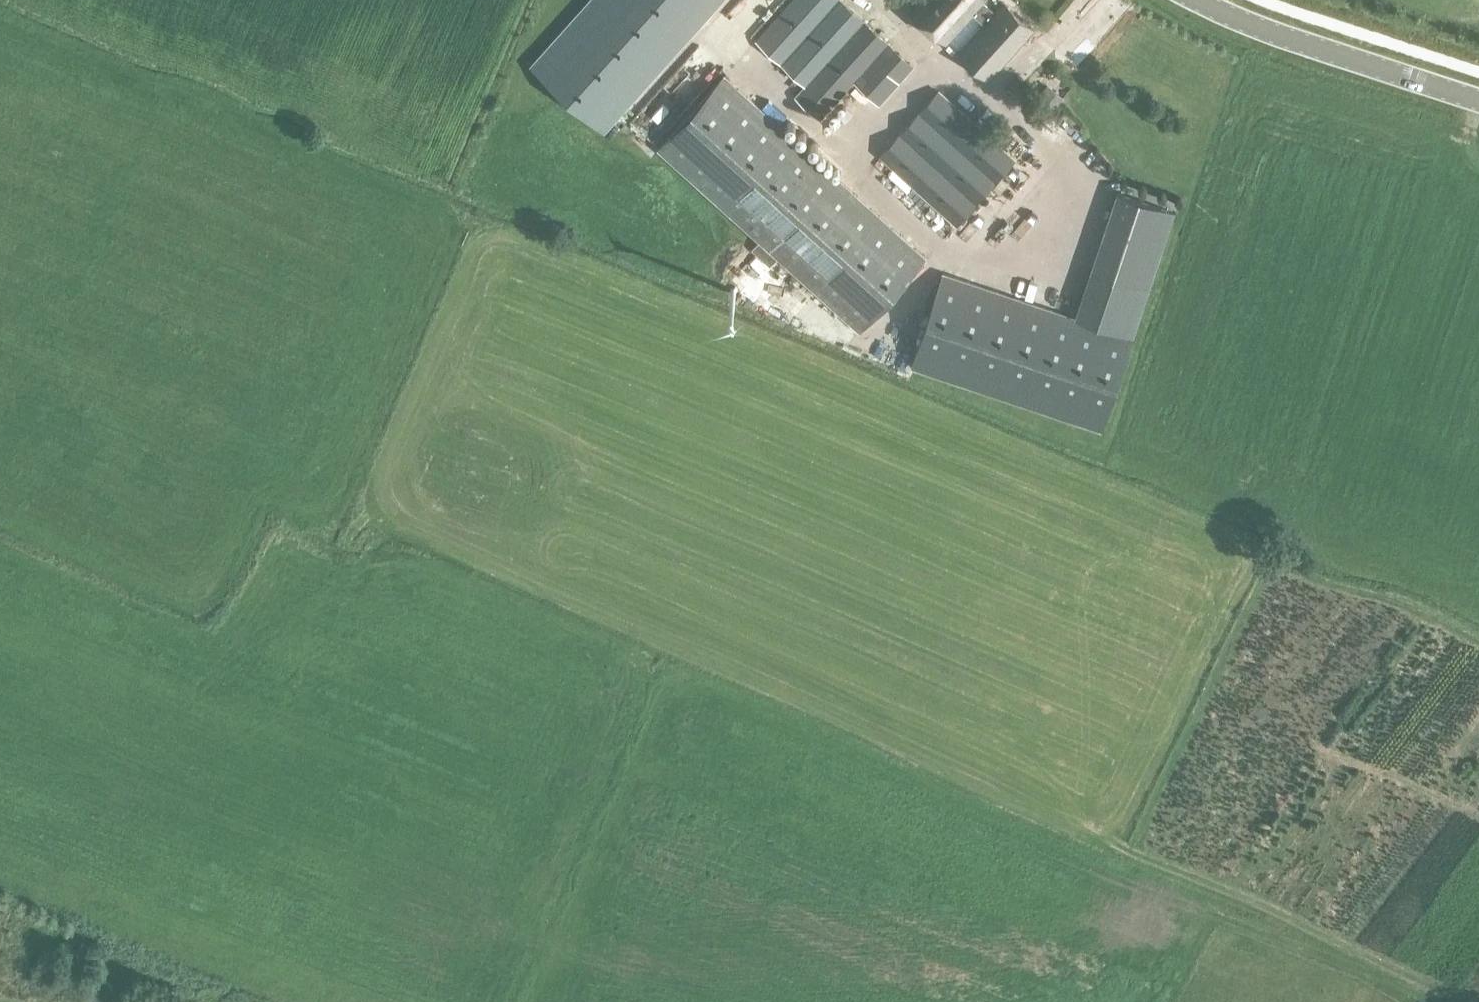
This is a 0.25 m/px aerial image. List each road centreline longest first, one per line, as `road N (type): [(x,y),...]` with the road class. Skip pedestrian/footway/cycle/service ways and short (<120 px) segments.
road 1 (tertiary): [(1478,97),(1197,0)]

